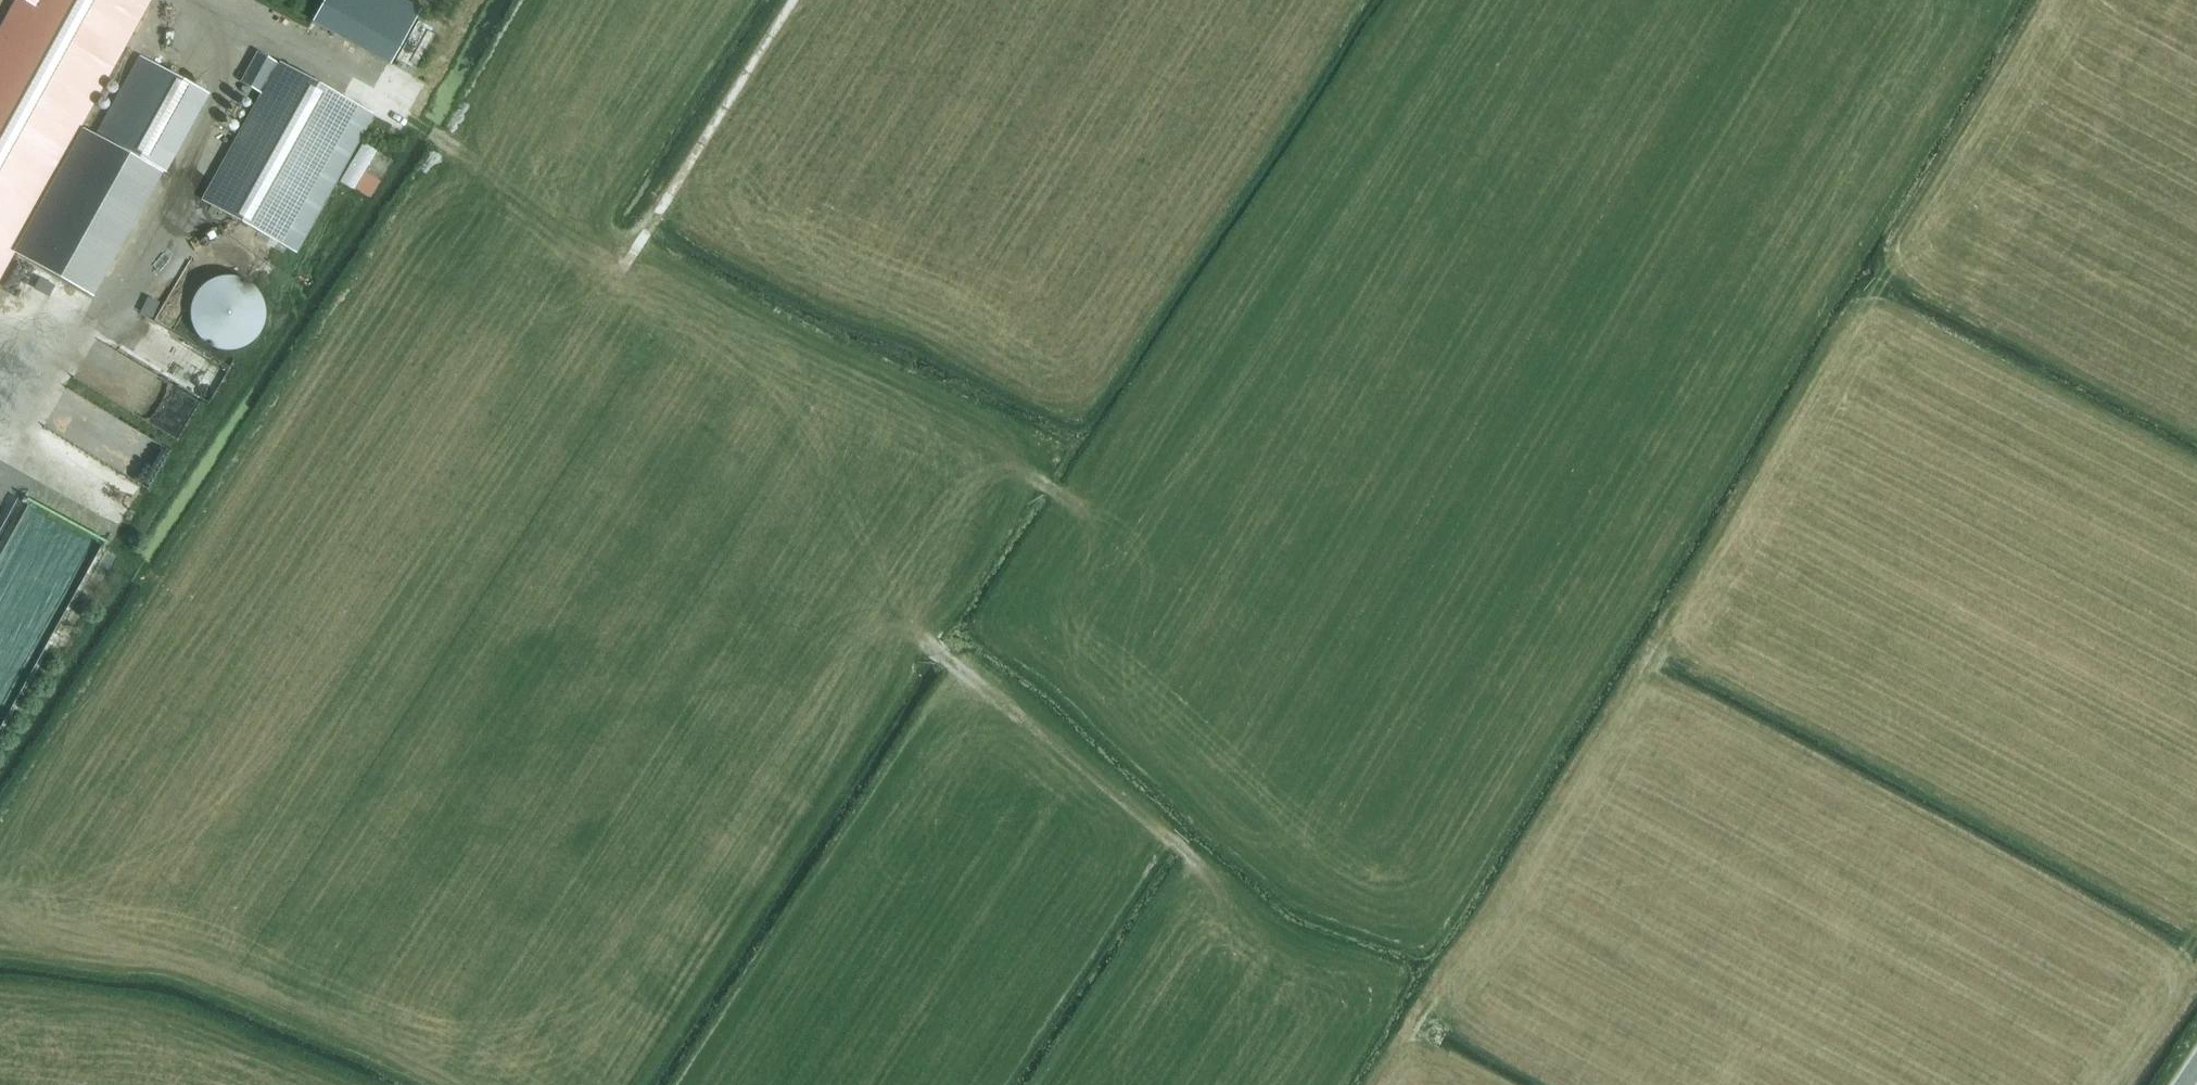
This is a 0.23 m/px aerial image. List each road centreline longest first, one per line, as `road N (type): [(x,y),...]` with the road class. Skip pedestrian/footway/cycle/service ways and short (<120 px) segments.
road 1 (track): [(0,354),(83,340),(257,29)]
road 2 (track): [(335,70),(471,163)]

